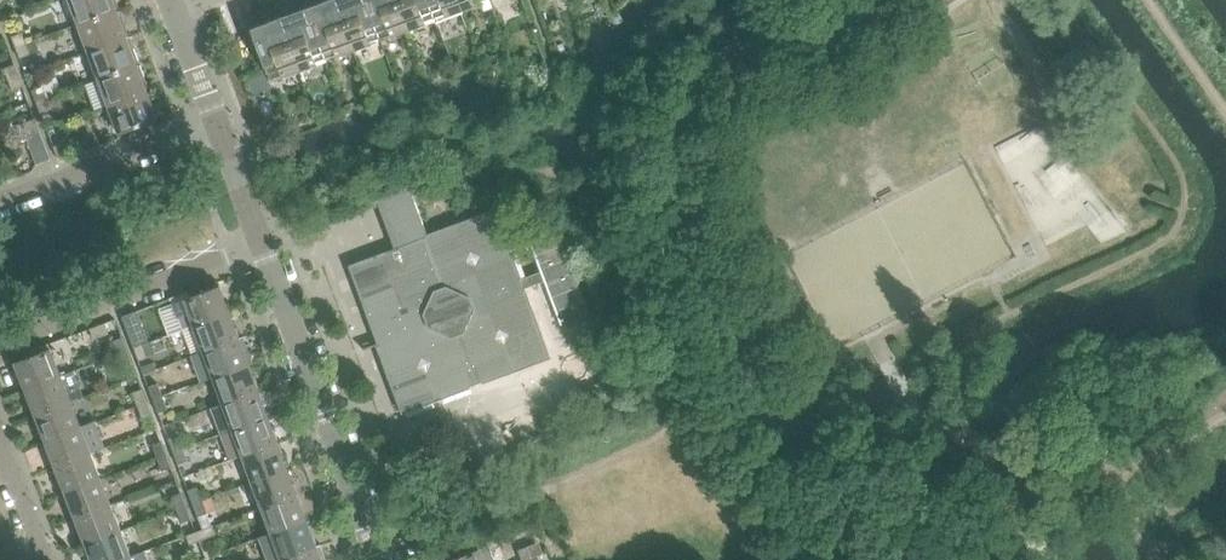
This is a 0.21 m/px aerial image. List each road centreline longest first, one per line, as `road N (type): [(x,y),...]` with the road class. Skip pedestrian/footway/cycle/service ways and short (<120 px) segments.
road 1 (residential): [(380,559),(262,242)]
road 2 (residential): [(0,339),(262,242)]
road 3 (residential): [(221,121),(0,202)]
road 4 (residential): [(221,121),(179,0)]
road 5 (residential): [(262,242),(221,121)]
road 6 (residential): [(47,559),(0,441)]

